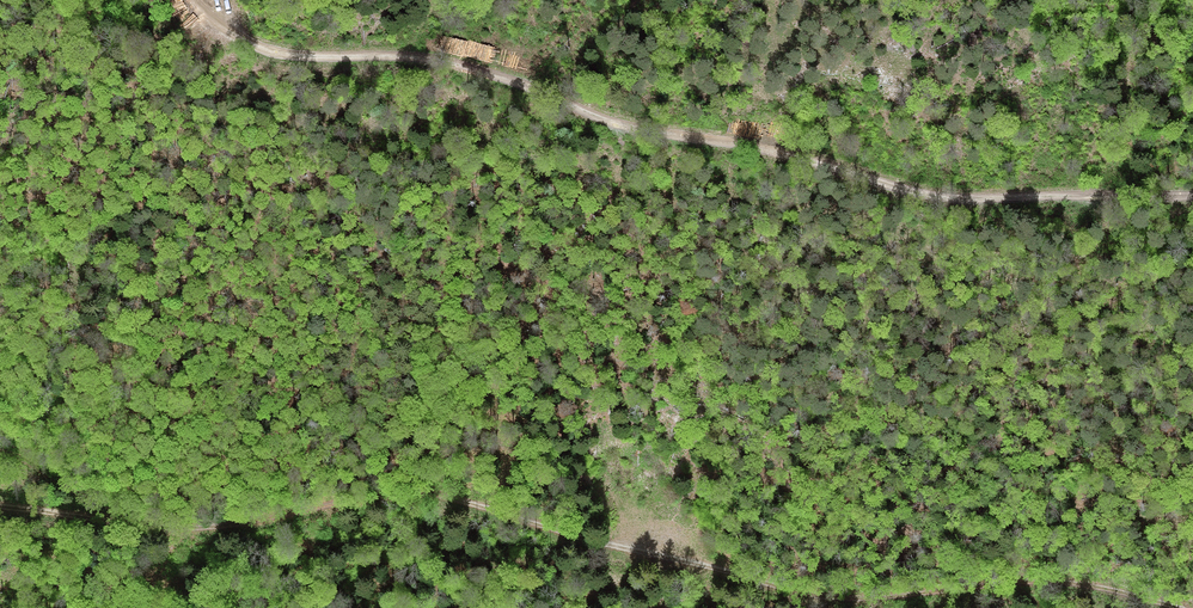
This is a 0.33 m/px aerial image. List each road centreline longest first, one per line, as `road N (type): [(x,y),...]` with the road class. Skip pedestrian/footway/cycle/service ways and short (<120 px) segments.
road 1 (track): [(1179,607),(1037,579),(891,598),(794,593),(630,554),(453,498),(404,493),(178,529),(0,507)]
road 2 (track): [(1192,196),(951,202),(753,147),(612,122),(454,64),(276,53),(220,30),(191,0)]
road 3 (track): [(117,521),(56,475),(0,450)]

